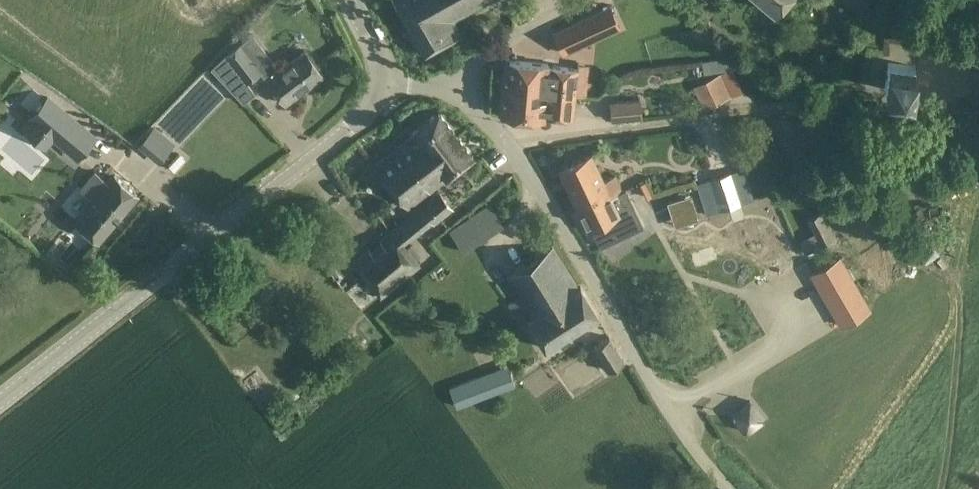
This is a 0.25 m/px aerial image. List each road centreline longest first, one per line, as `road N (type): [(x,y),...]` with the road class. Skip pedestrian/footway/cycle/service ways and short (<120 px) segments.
road 1 (tertiary): [(0,403),(368,114),(380,86)]
road 2 (unclassified): [(727,488),(642,367),(523,164),(447,84)]
road 3 (unclassified): [(447,84),(580,0)]

